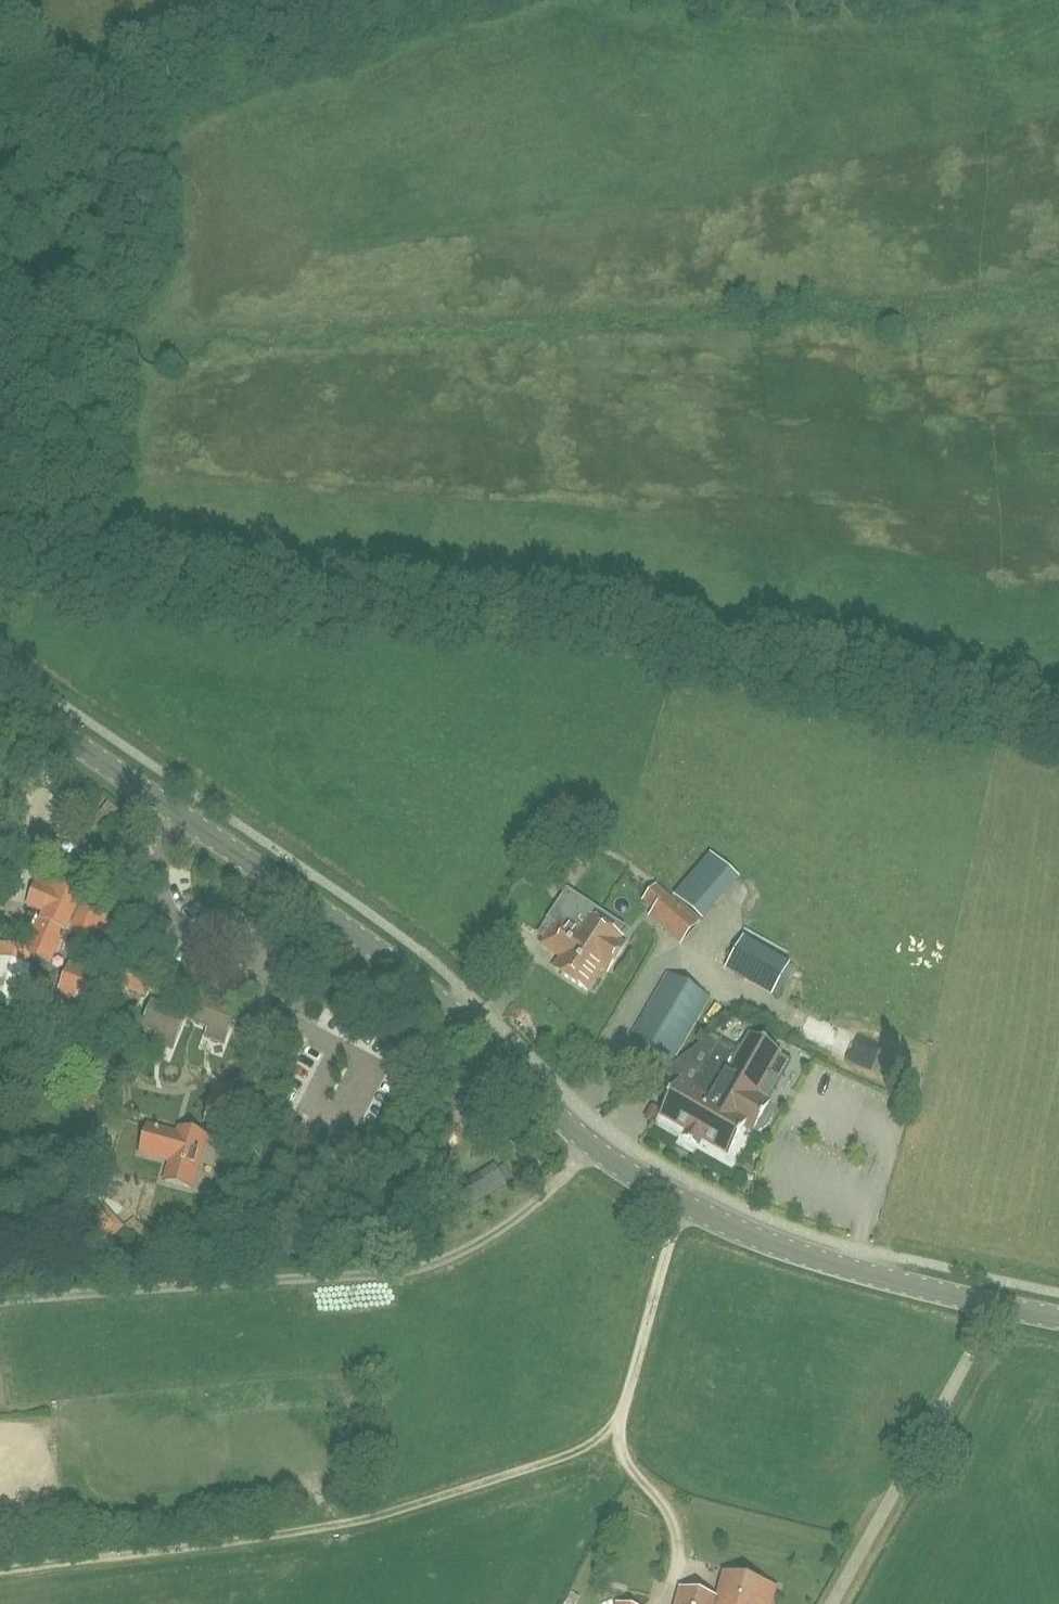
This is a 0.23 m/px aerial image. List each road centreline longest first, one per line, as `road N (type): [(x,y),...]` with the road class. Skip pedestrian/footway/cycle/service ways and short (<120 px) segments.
road 1 (secondary): [(993,1305),(851,1269),(682,1205),(541,1106),(397,967),(0,692)]
road 2 (track): [(682,1205),(620,1422),(591,1447),(320,1529),(0,1571)]
road 3 (track): [(590,1147),(501,1229),(423,1270),(0,1302)]
road 4 (unclassified): [(993,1305),(830,1603)]
road 5 (track): [(620,1422),(625,1459),(678,1527),(666,1603)]

